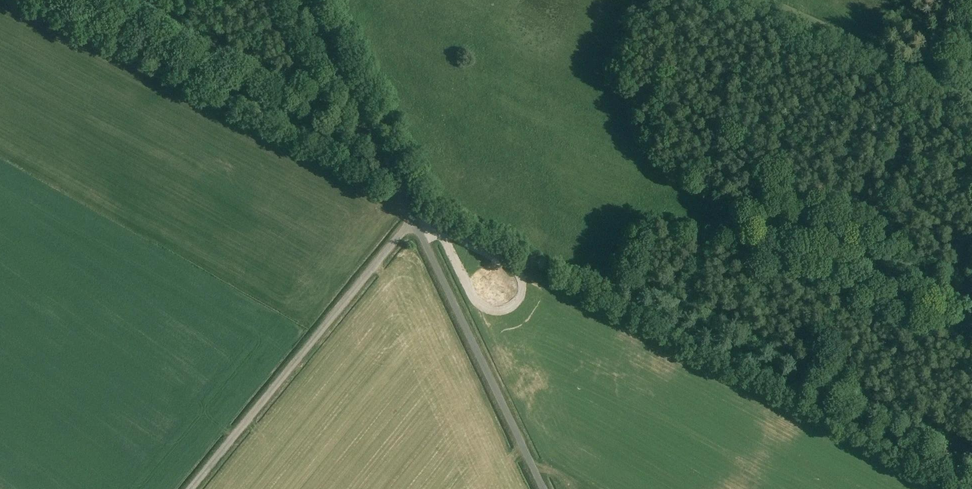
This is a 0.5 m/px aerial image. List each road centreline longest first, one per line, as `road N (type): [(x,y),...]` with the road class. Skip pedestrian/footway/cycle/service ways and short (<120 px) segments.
road 1 (unclassified): [(191,488),(416,219)]
road 2 (unclassified): [(544,488),(416,219)]
road 3 (unclassified): [(416,219),(303,0)]
road 4 (track): [(754,0),(971,98)]

